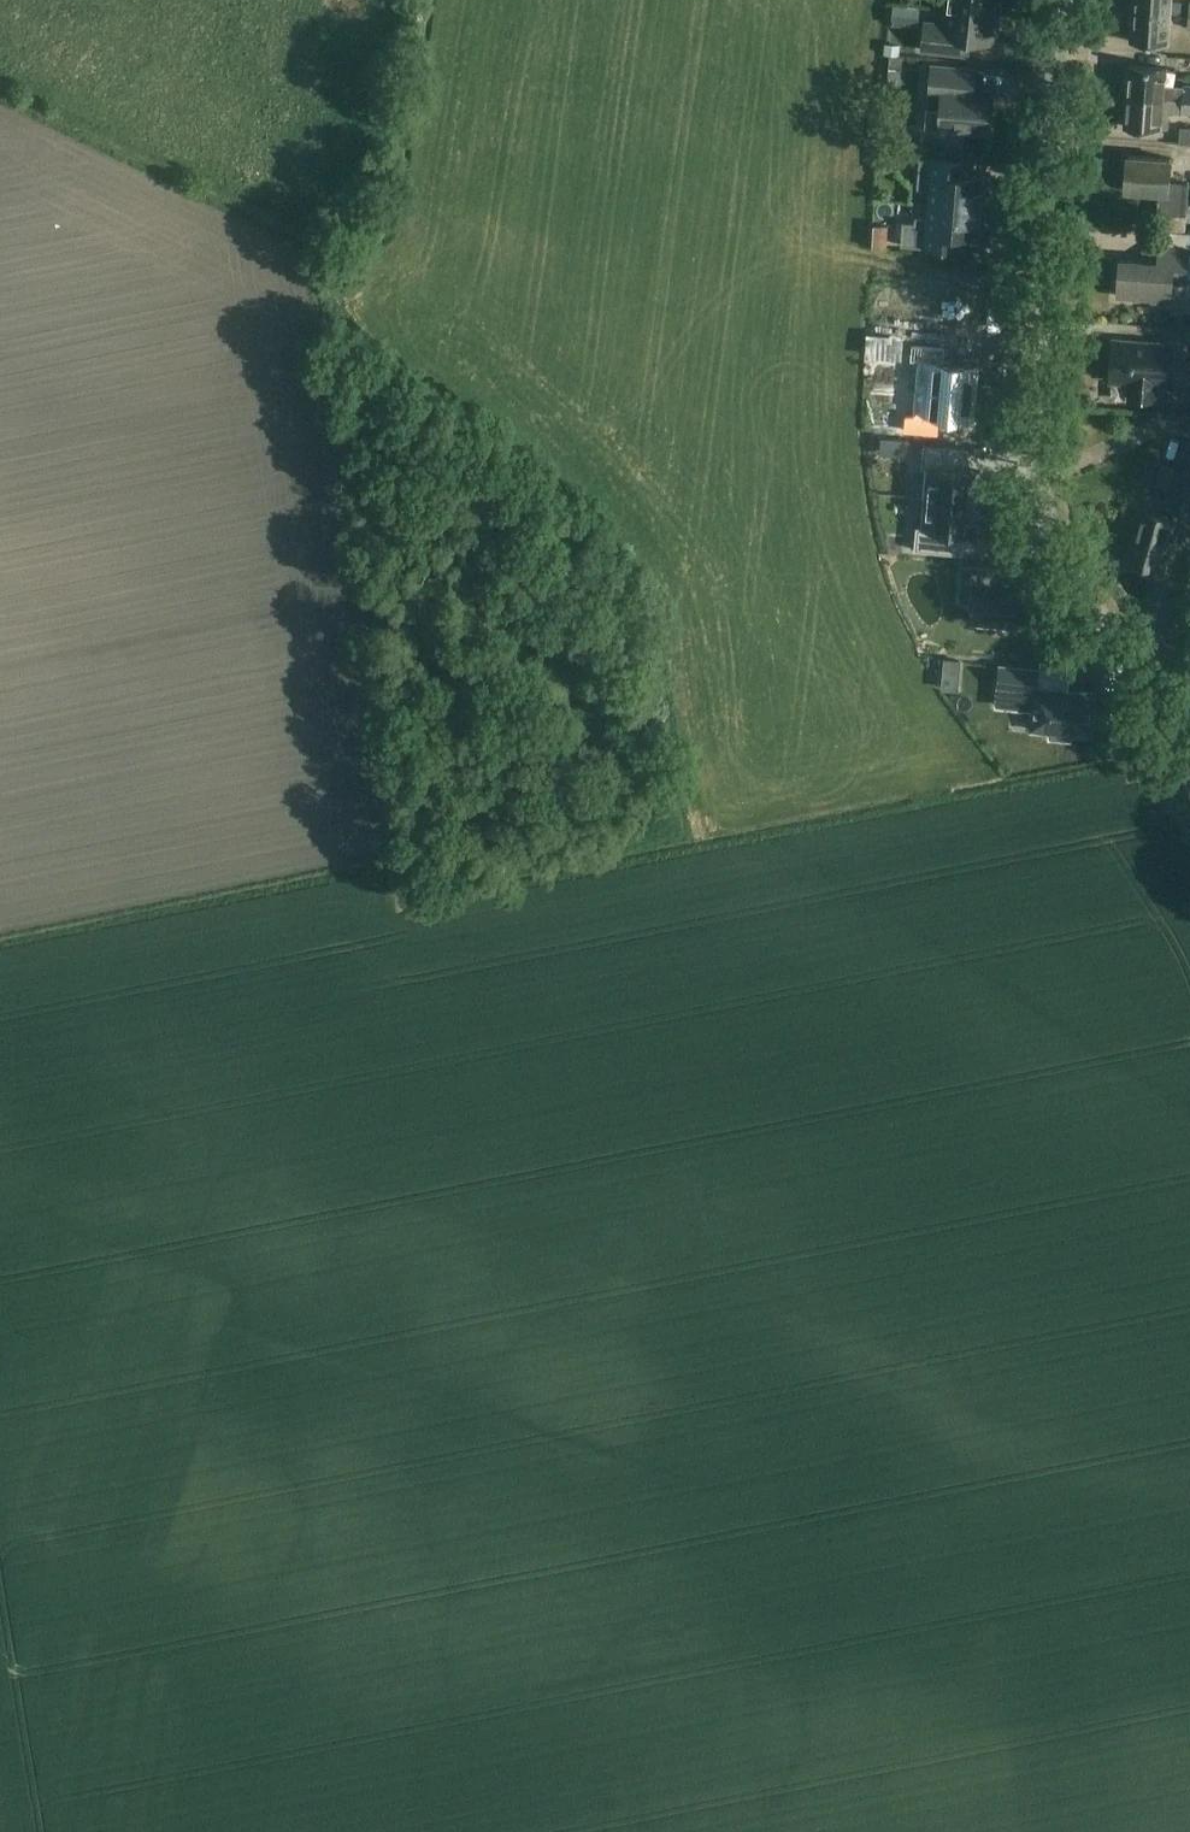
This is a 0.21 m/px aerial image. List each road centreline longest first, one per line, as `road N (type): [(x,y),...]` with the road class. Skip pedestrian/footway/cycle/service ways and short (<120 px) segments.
road 1 (tertiary): [(1189,729),(1057,565),(1037,512),(1028,459),(1059,0)]

